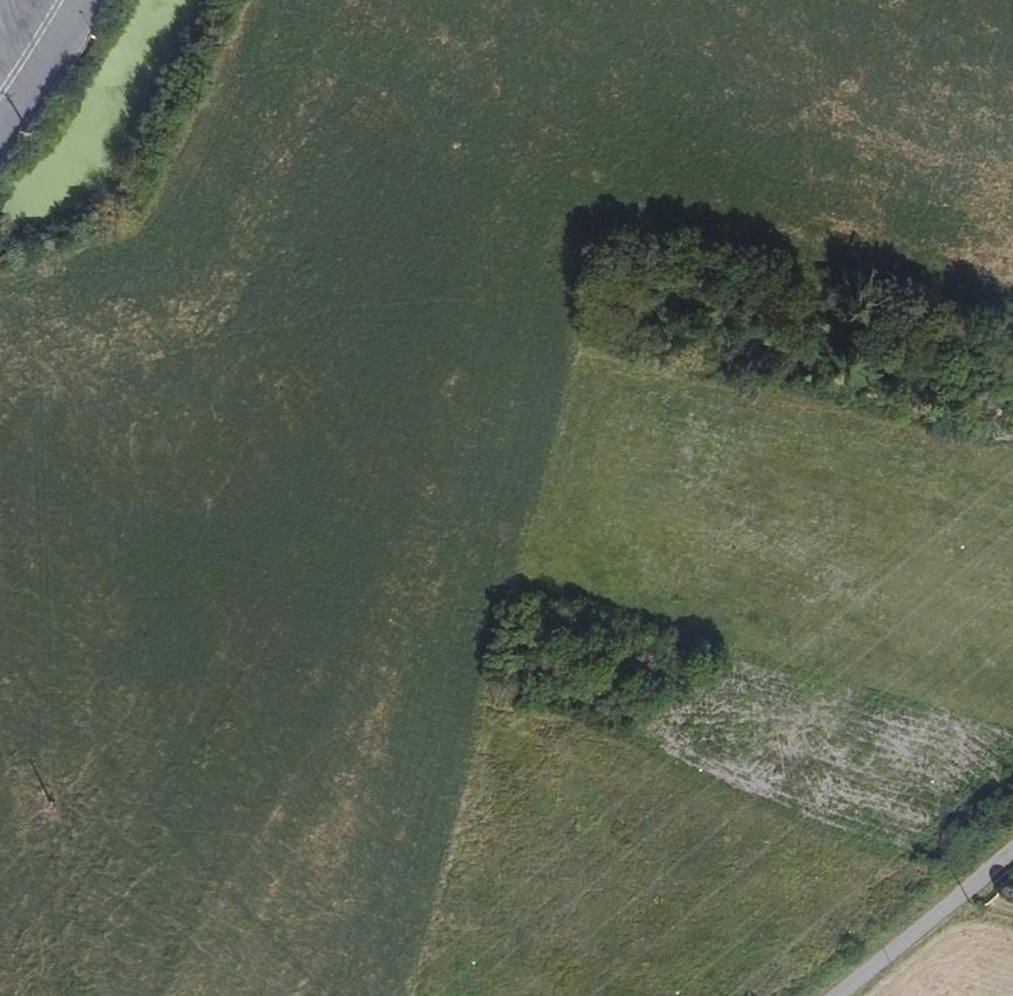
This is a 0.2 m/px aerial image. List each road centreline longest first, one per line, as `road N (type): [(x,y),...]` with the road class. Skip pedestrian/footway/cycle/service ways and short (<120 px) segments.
road 1 (unclassified): [(1012,845),(831,995)]

